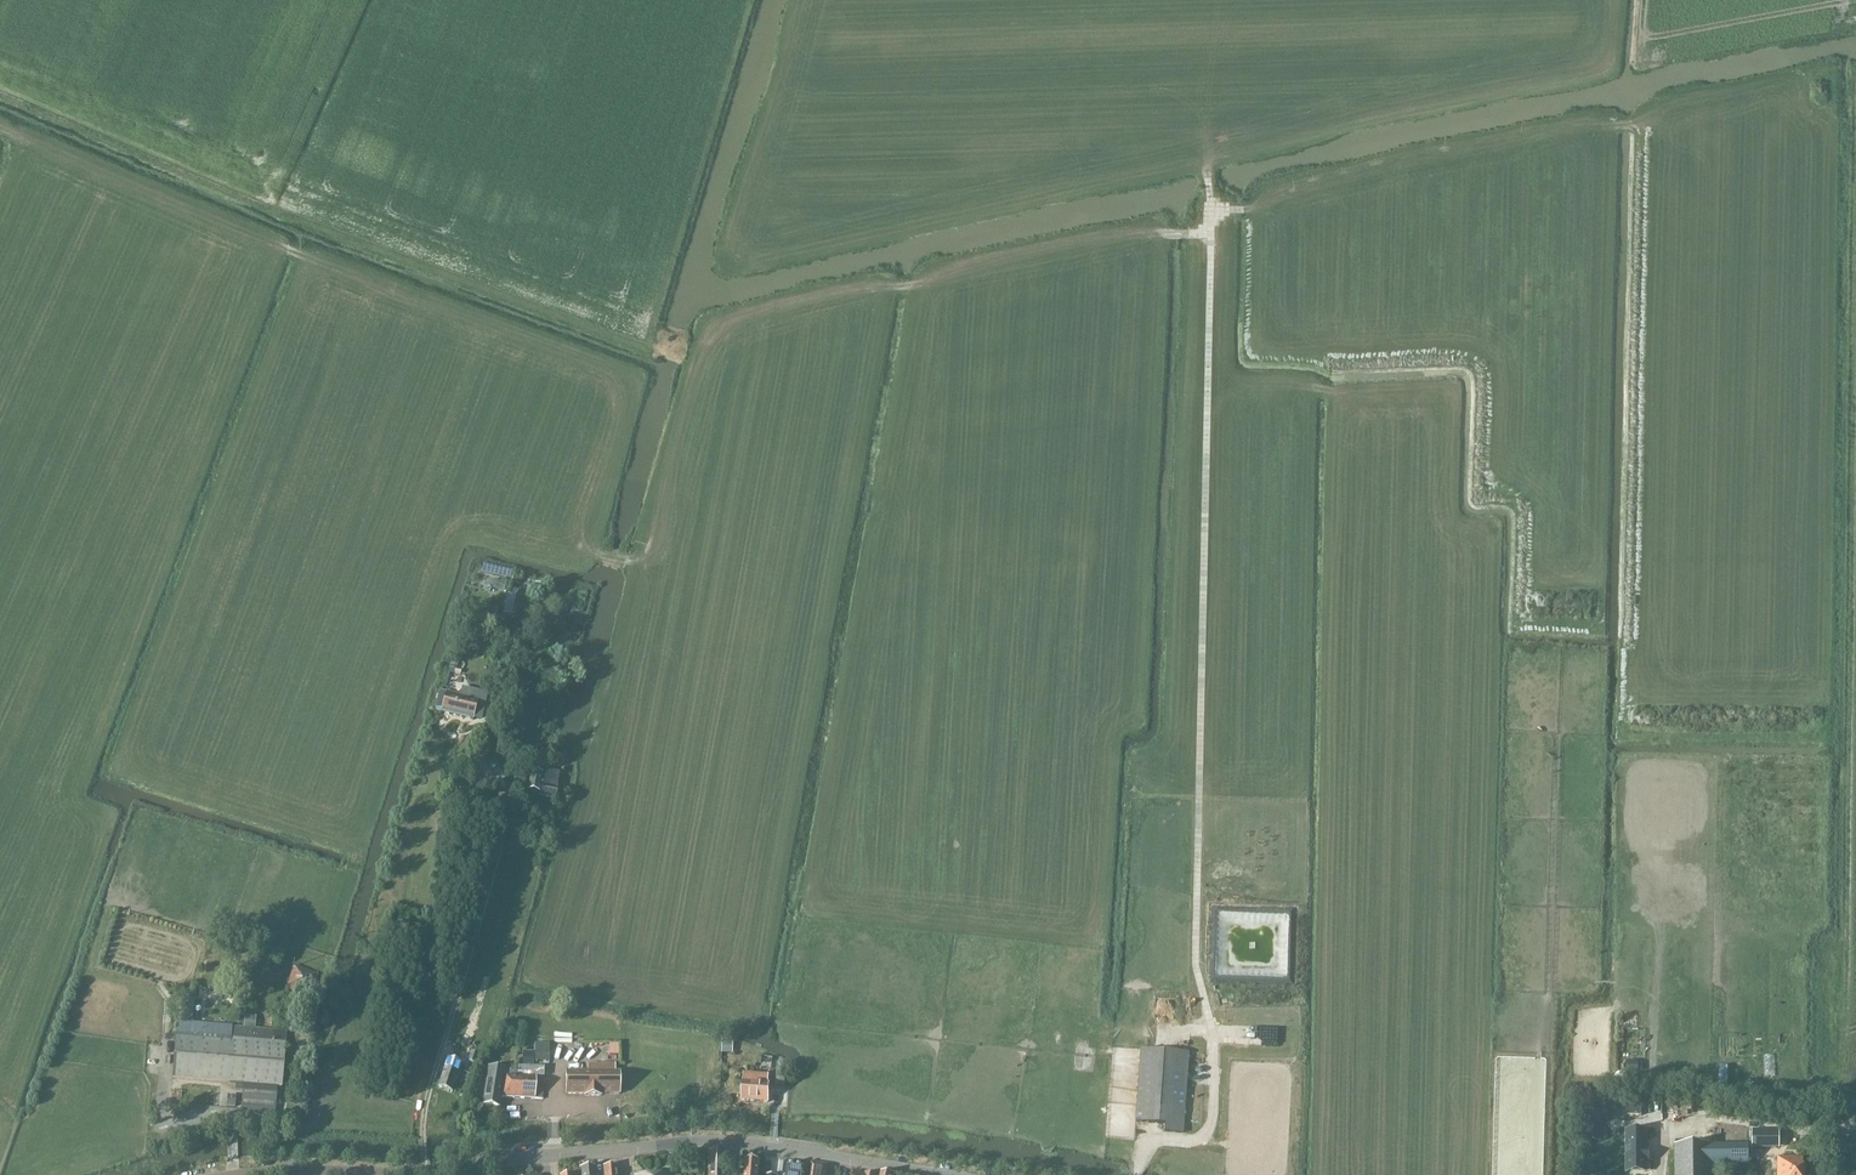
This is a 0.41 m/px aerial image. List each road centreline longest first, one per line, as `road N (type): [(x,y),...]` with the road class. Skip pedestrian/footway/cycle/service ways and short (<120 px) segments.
road 1 (track): [(1213,1029),(1196,959),(1212,200)]
road 2 (tertiary): [(946,1174),(733,1141),(460,1168)]
road 3 (tertiary): [(252,1174),(460,1168)]

